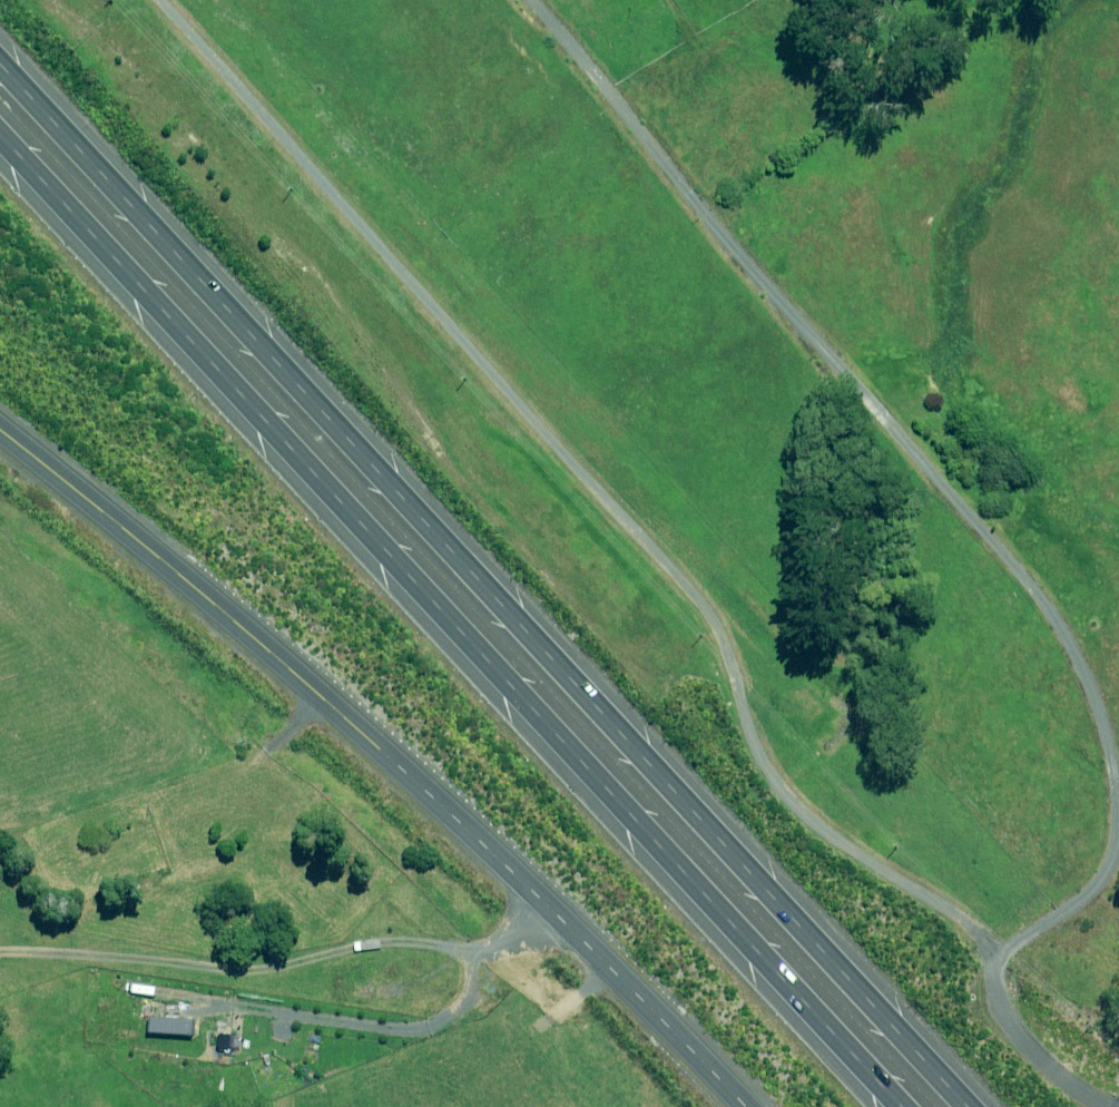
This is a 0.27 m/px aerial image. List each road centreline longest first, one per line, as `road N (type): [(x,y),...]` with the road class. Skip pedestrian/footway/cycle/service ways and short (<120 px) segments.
road 1 (track): [(1116,1106),(1091,1100),(1017,1045),(980,953),(938,911),(786,801),(739,704),(714,622),(149,0)]
road 2 (motorway): [(0,66),(967,1106)]
road 3 (motorway): [(908,1106),(0,125)]
road 4 (track): [(999,997),(1084,920),(1113,851),(1115,759),(1042,596),(605,79),(523,0)]
road 5 (unclassified): [(0,437),(353,727),(617,975),(736,1106)]

